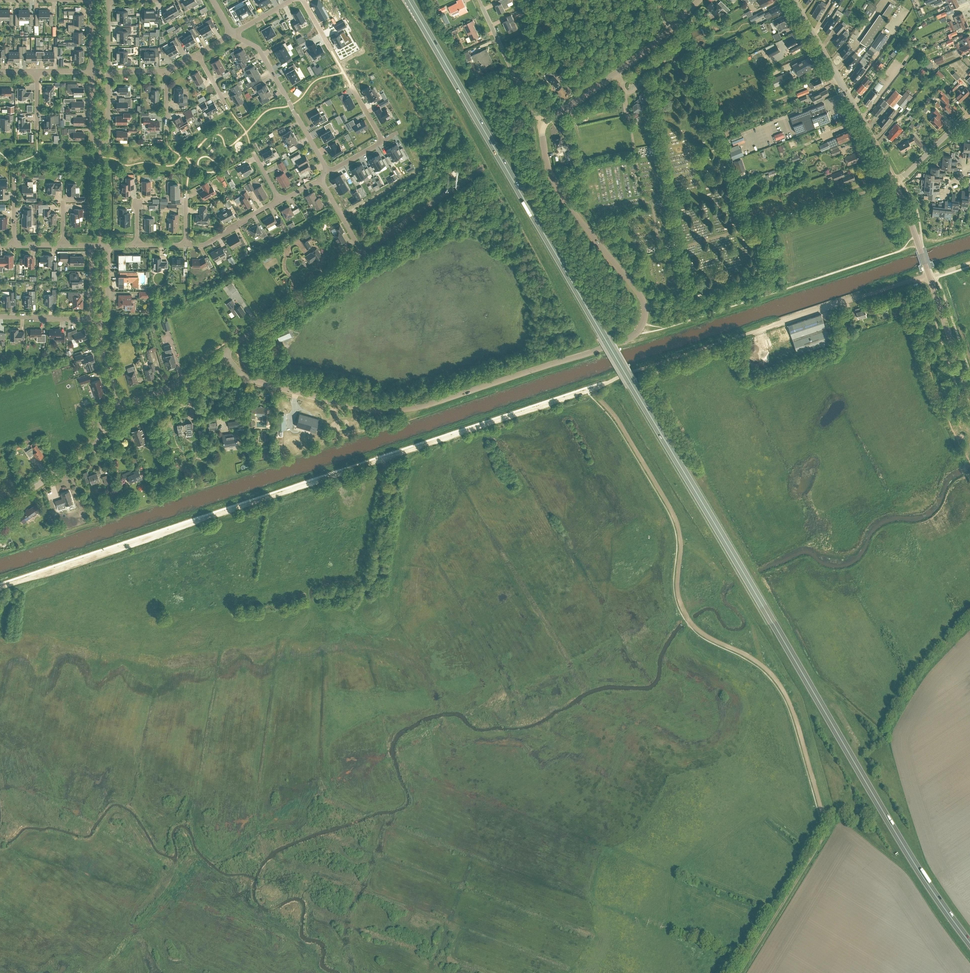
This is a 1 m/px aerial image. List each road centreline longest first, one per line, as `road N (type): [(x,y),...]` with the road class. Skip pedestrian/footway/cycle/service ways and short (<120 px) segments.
road 1 (trunk): [(969,943),(859,772),(409,0)]
road 2 (tertiary): [(224,352),(248,378),(390,410),(630,338),(643,323),(643,302),(559,192),(543,125)]
road 3 (track): [(0,587),(588,391)]
road 4 (track): [(590,389),(678,526),(677,586),(689,622),(781,686),(827,831)]
road 5 (unclassified): [(588,391),(930,278)]
road 6 (residential): [(326,169),(382,141),(303,0)]
road 7 (tertiary): [(895,182),(793,0)]
road 8 (tertiary): [(543,125),(698,0)]
road 9 (track): [(391,452),(395,471),(372,587),(327,592)]
road 10 (residential): [(224,352),(363,253)]
road 11 (residential): [(326,169),(259,50),(232,34)]
road 12 (tertiary): [(0,509),(98,440),(103,413),(121,403)]
road 13 (unclassified): [(740,972),(827,831)]
road 14 (residential): [(108,71),(108,138),(100,141),(92,138),(92,71)]
road 15 (residential): [(363,253),(482,166)]
road 16 (track): [(882,736),(917,683),(969,626)]
road 17 (residential): [(543,125),(480,0)]
road 18 (tertiary): [(969,398),(930,278)]

